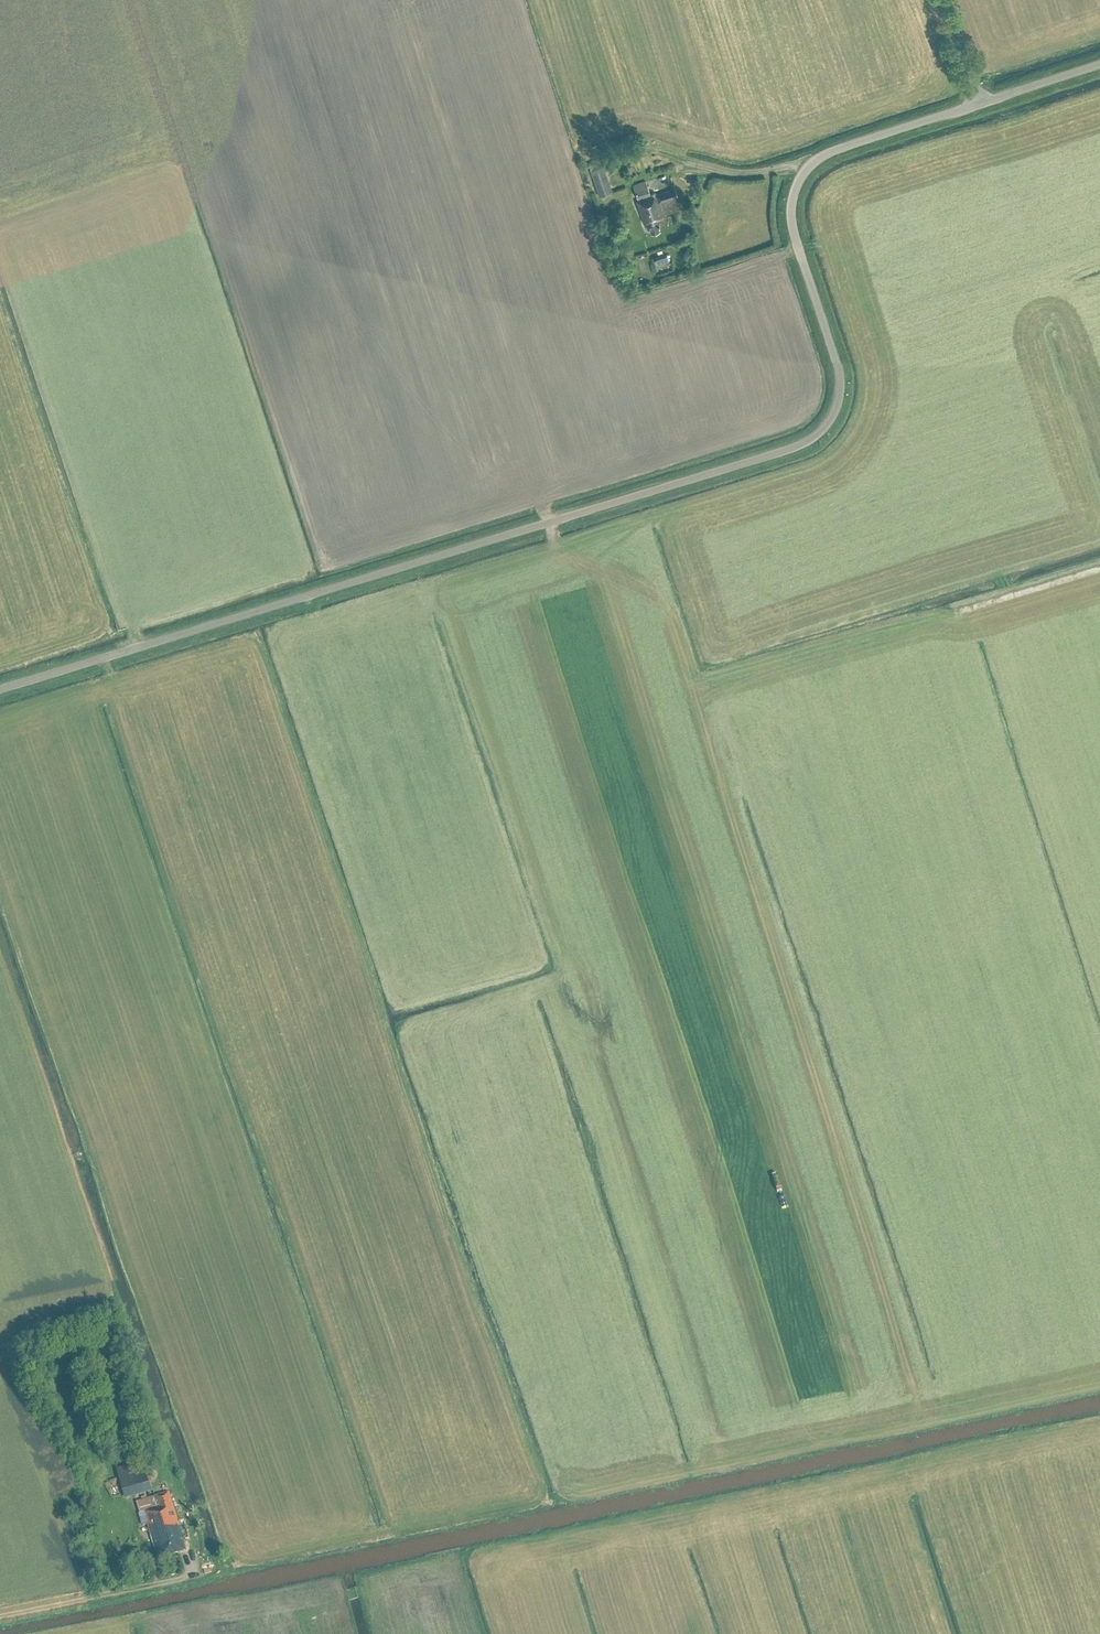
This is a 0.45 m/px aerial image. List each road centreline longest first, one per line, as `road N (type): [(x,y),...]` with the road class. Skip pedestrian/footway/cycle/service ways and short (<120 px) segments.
road 1 (unclassified): [(1099,63),(837,148),(808,164),(790,201),(791,227),(841,374),(841,407),(824,434),(798,450),(0,693)]
road 2 (track): [(808,164),(756,171),(633,166)]

